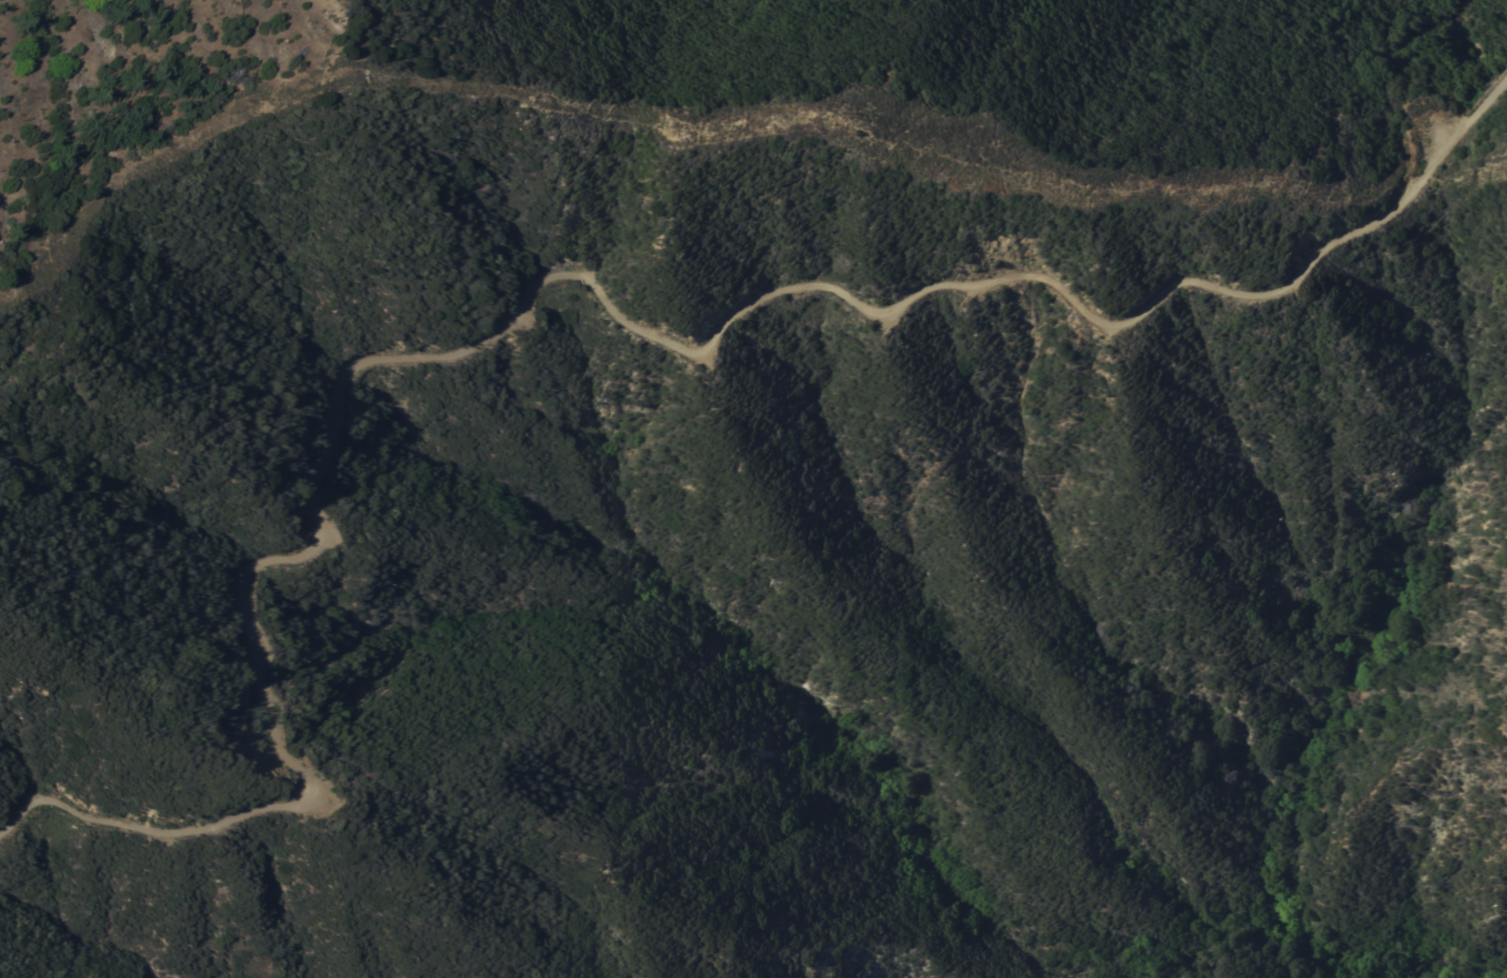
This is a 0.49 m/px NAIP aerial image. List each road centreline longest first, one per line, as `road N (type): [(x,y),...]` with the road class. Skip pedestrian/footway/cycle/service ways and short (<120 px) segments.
road 1 (track): [(1430,160),(1393,210),(1326,246),(1291,283),(1266,294),(1189,281),(1108,321),(1021,276),(941,284),(881,307),(830,287),(791,283),(687,348),(617,316),(577,277),(551,277),(506,323),(467,347),(374,360),(346,381),(319,467),(310,541),(263,565),(246,592),(265,706),(305,781),(300,800),(154,831),(42,799),(0,827)]

